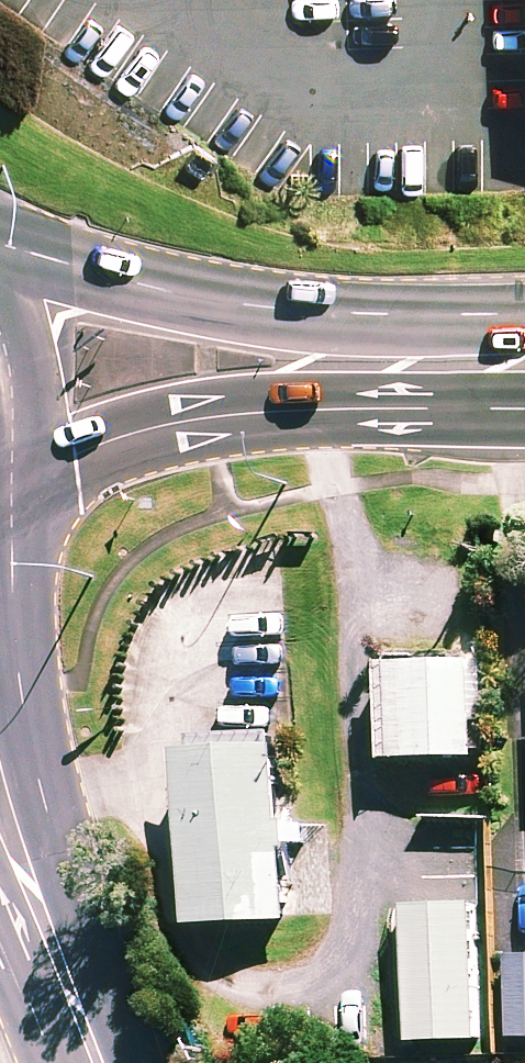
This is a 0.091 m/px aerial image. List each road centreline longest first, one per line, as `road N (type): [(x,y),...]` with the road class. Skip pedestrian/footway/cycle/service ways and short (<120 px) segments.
road 1 (secondary): [(5,492),(22,705),(44,810),(119,1062)]
road 2 (trunk): [(0,246),(273,329),(476,363)]
road 3 (trunk): [(476,363),(289,408),(137,432),(15,477)]
road 4 (secondary): [(70,1062),(0,922)]
road 5 (trunk): [(0,330),(15,410),(15,477)]

